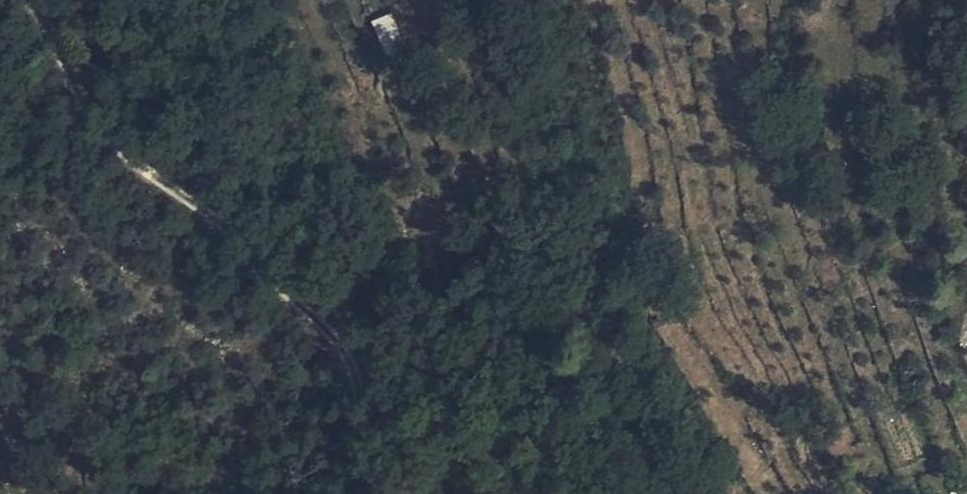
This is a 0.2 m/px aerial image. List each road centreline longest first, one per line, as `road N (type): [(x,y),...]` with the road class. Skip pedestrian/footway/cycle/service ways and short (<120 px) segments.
road 1 (track): [(393,493),(360,349),(292,275),(165,180),(105,119),(25,0)]

